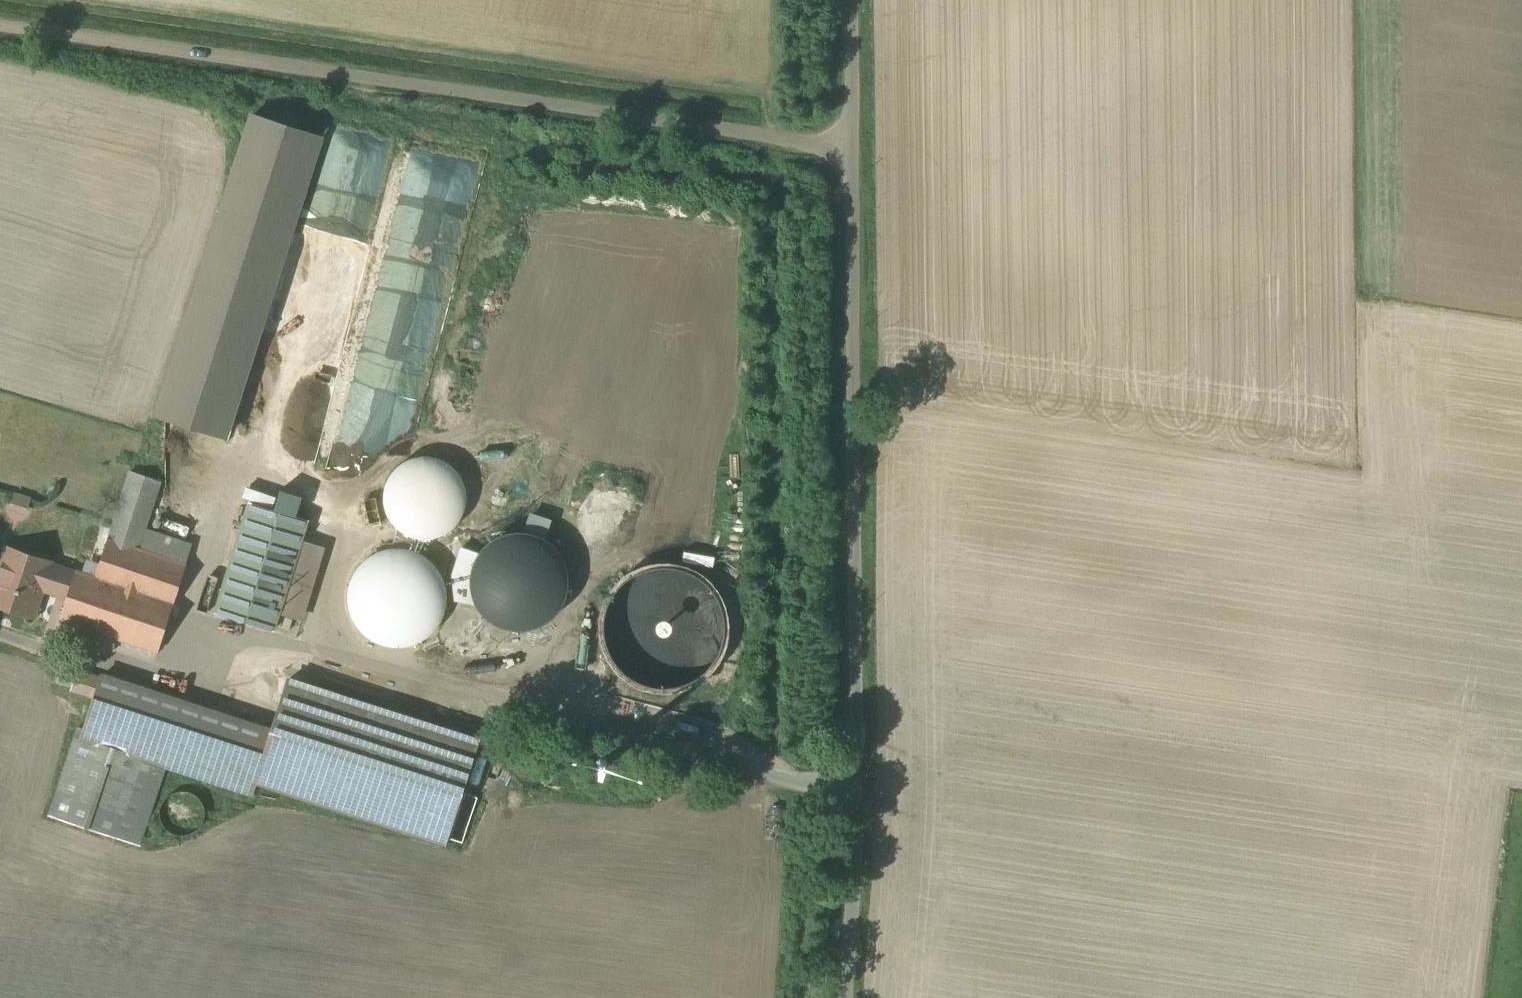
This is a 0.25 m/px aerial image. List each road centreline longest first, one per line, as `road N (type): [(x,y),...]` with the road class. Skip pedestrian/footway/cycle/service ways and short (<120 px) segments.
road 1 (unclassified): [(0,23),(853,148)]
road 2 (unclassified): [(849,997),(853,148)]
road 3 (unclassified): [(853,148),(851,0)]

